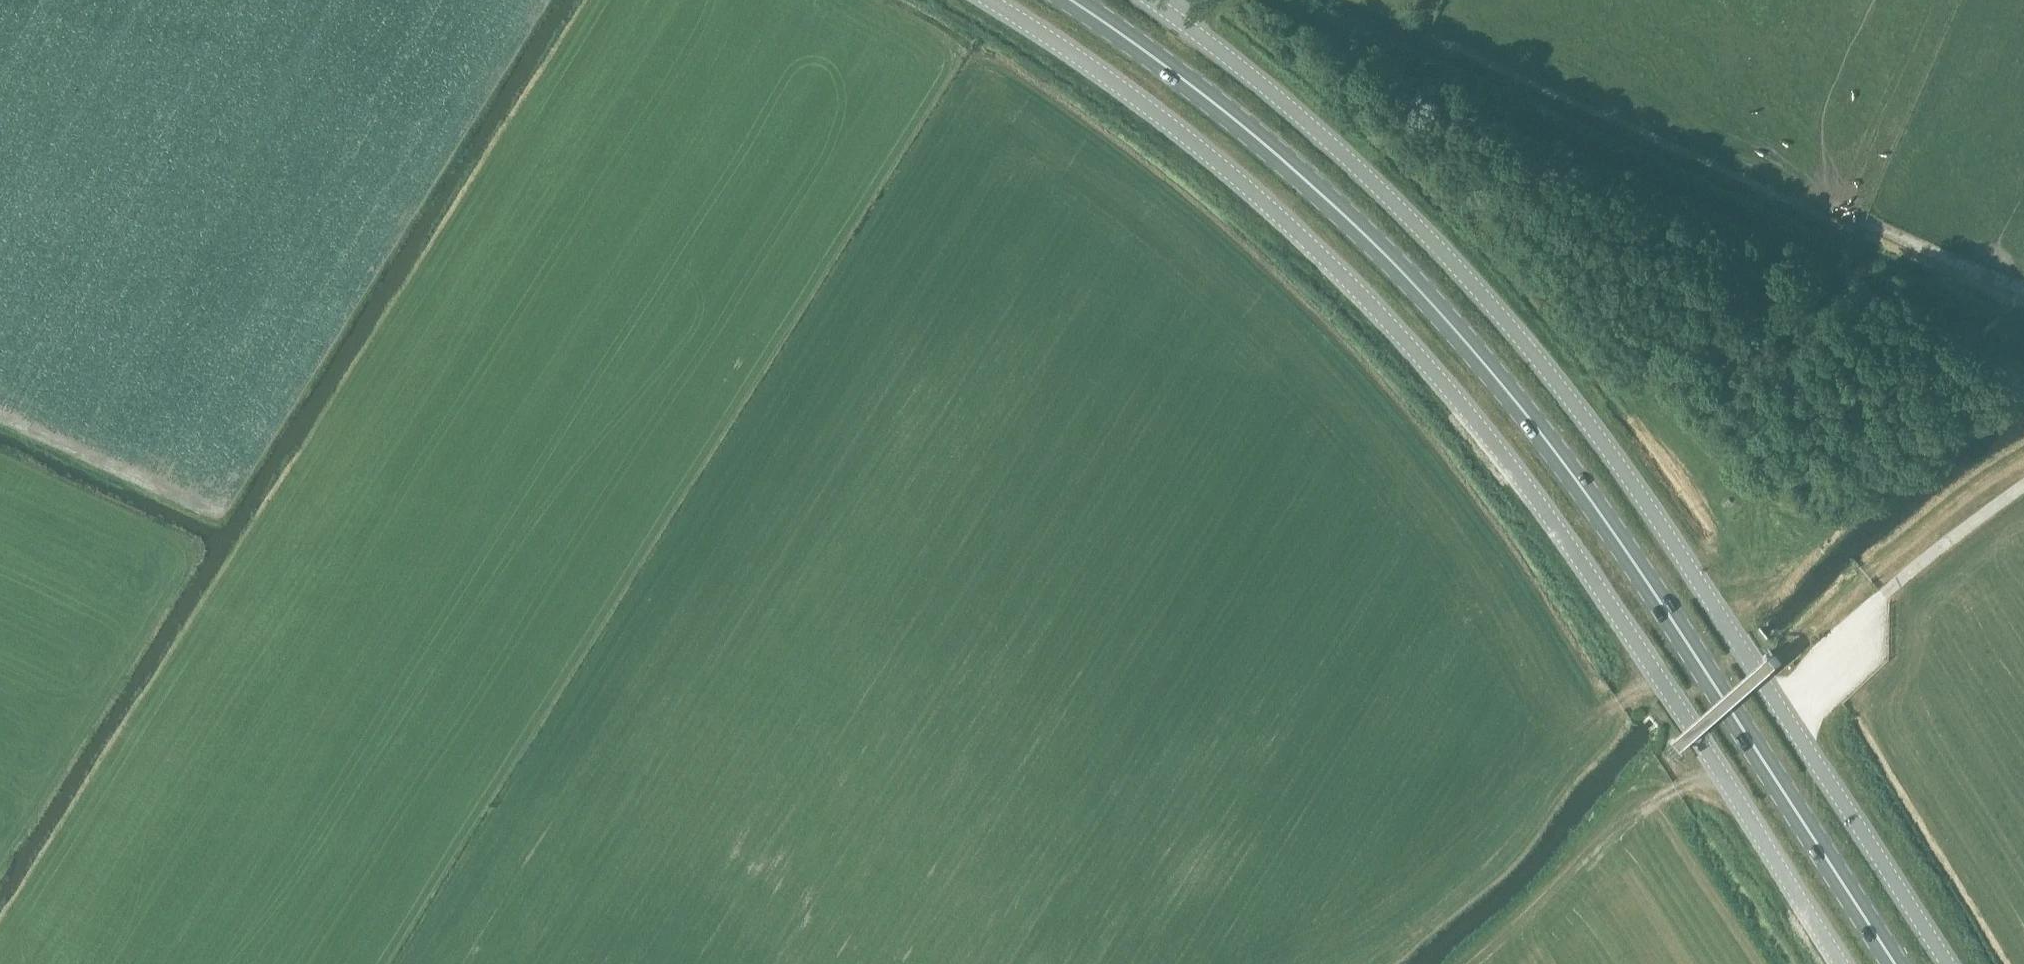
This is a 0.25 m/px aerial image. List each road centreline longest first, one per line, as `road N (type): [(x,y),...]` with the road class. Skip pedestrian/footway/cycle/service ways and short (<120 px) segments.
road 1 (unclassified): [(1843,963),(1551,519),(1415,352),(1305,237),(1197,144),(989,0)]
road 2 (primary): [(1894,963),(1613,531),(1513,399),(1336,207),(1072,0)]
road 3 (unclassified): [(1948,963),(1671,536),(1539,360),(1419,227),(1308,123),(1151,0)]
road 4 (track): [(2023,288),(1836,211)]
road 5 (track): [(1517,792),(1574,733),(1661,681)]

